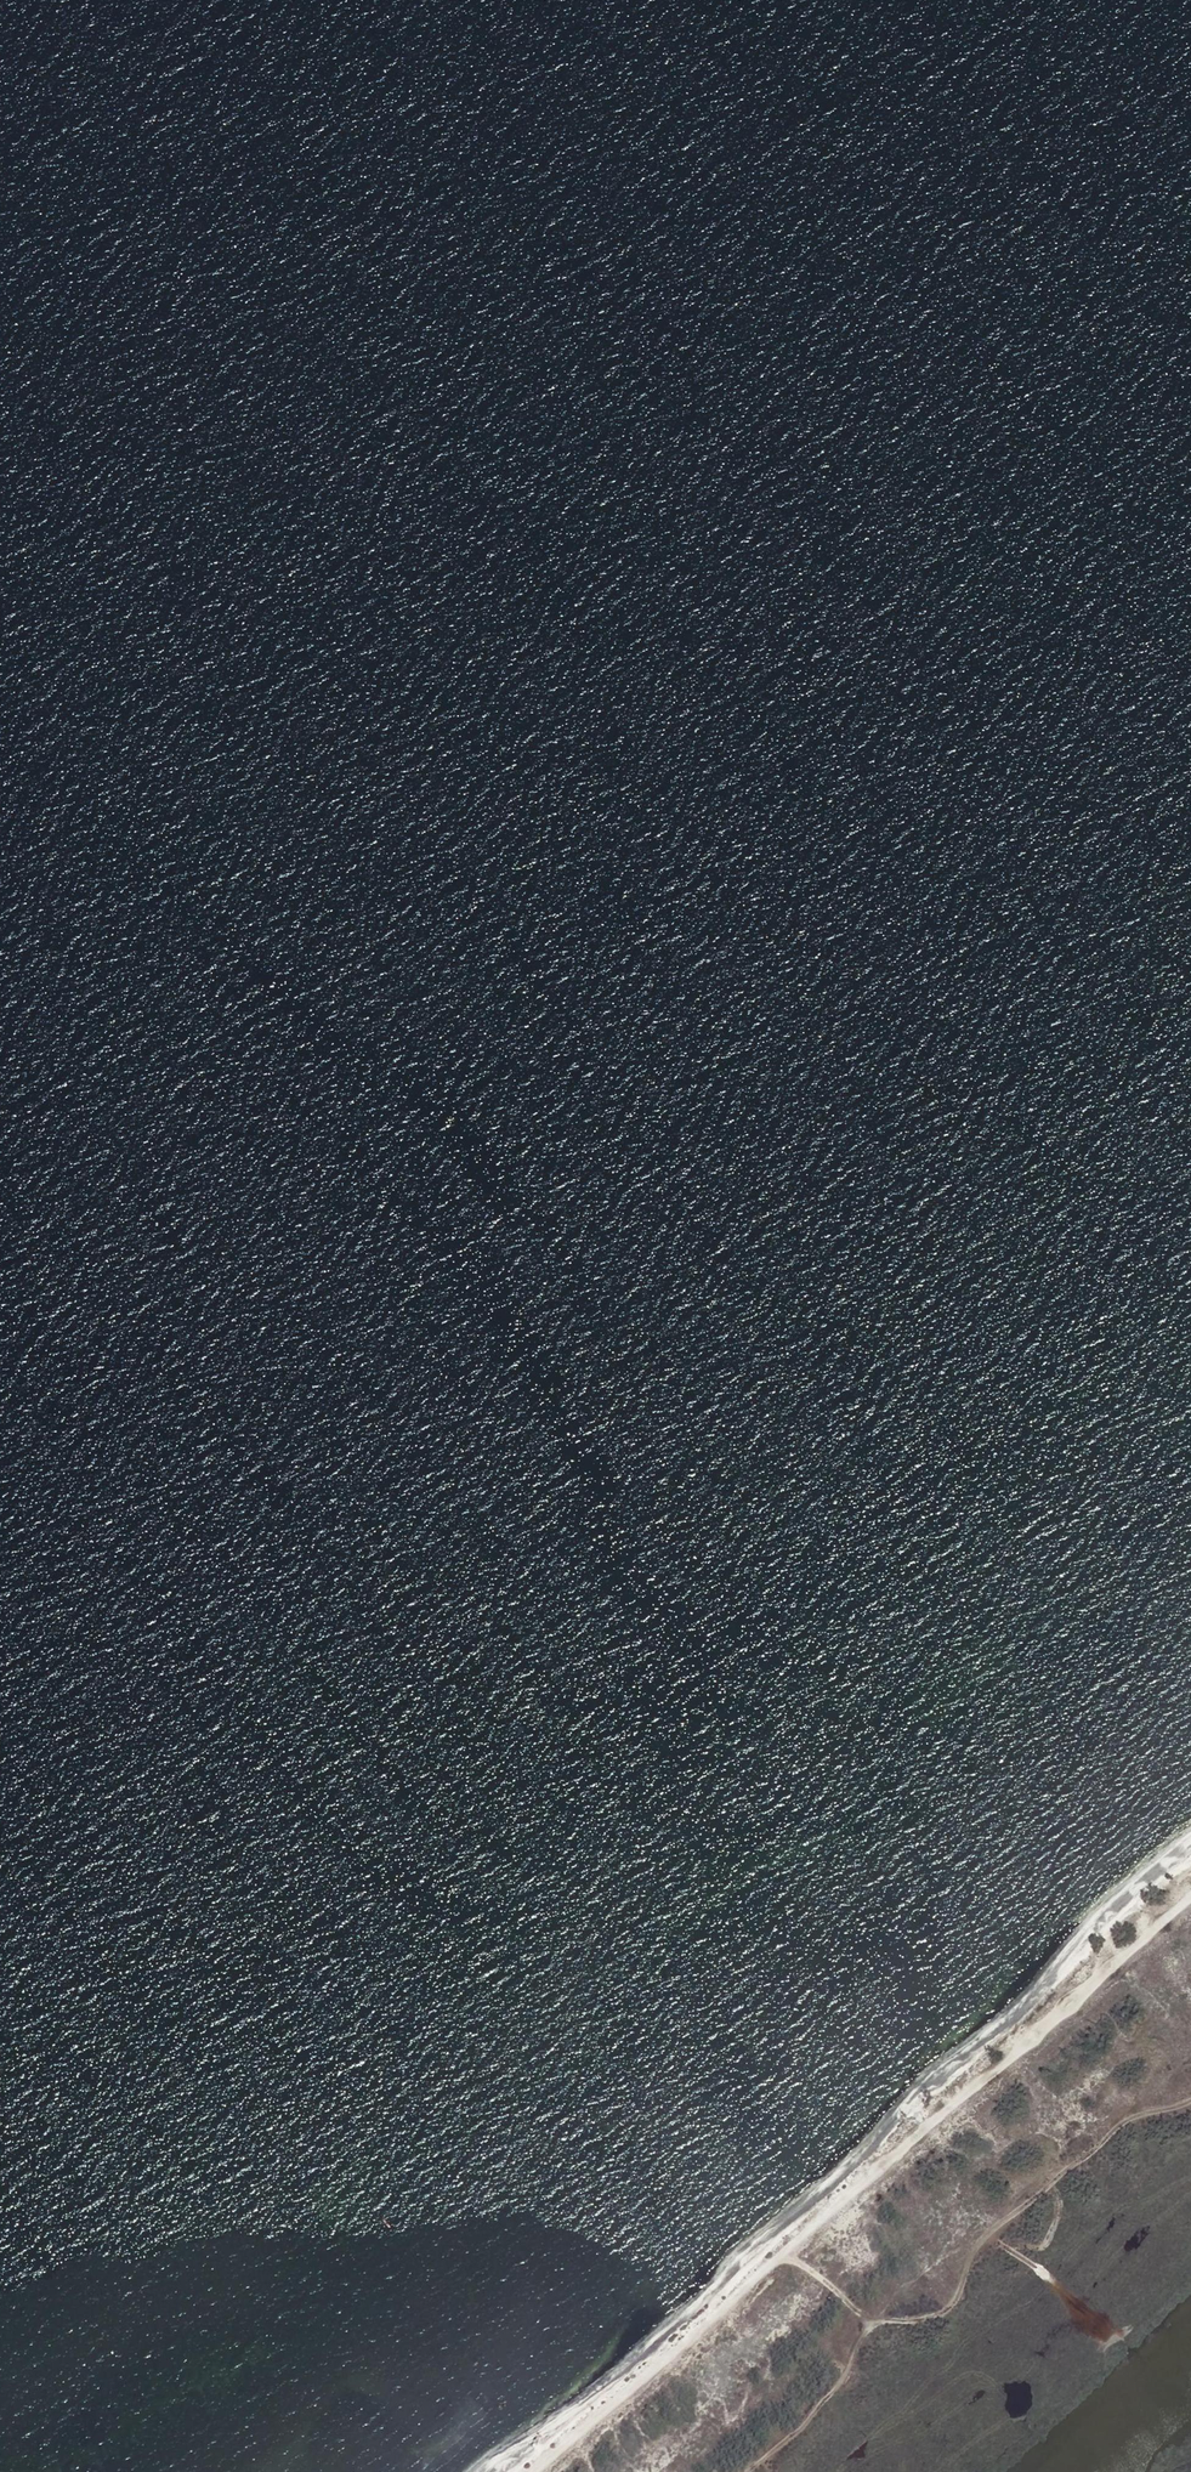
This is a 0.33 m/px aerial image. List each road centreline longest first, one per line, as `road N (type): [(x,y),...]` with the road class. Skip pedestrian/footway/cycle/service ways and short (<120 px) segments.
road 1 (track): [(538,2471),(1190,1899)]
road 2 (track): [(746,2471),(812,2414),(868,2331),(943,2314),(957,2303),(983,2242),(1062,2172),(1121,2123),(1190,2101)]
road 3 (track): [(779,2260),(807,2268),(879,2324)]

